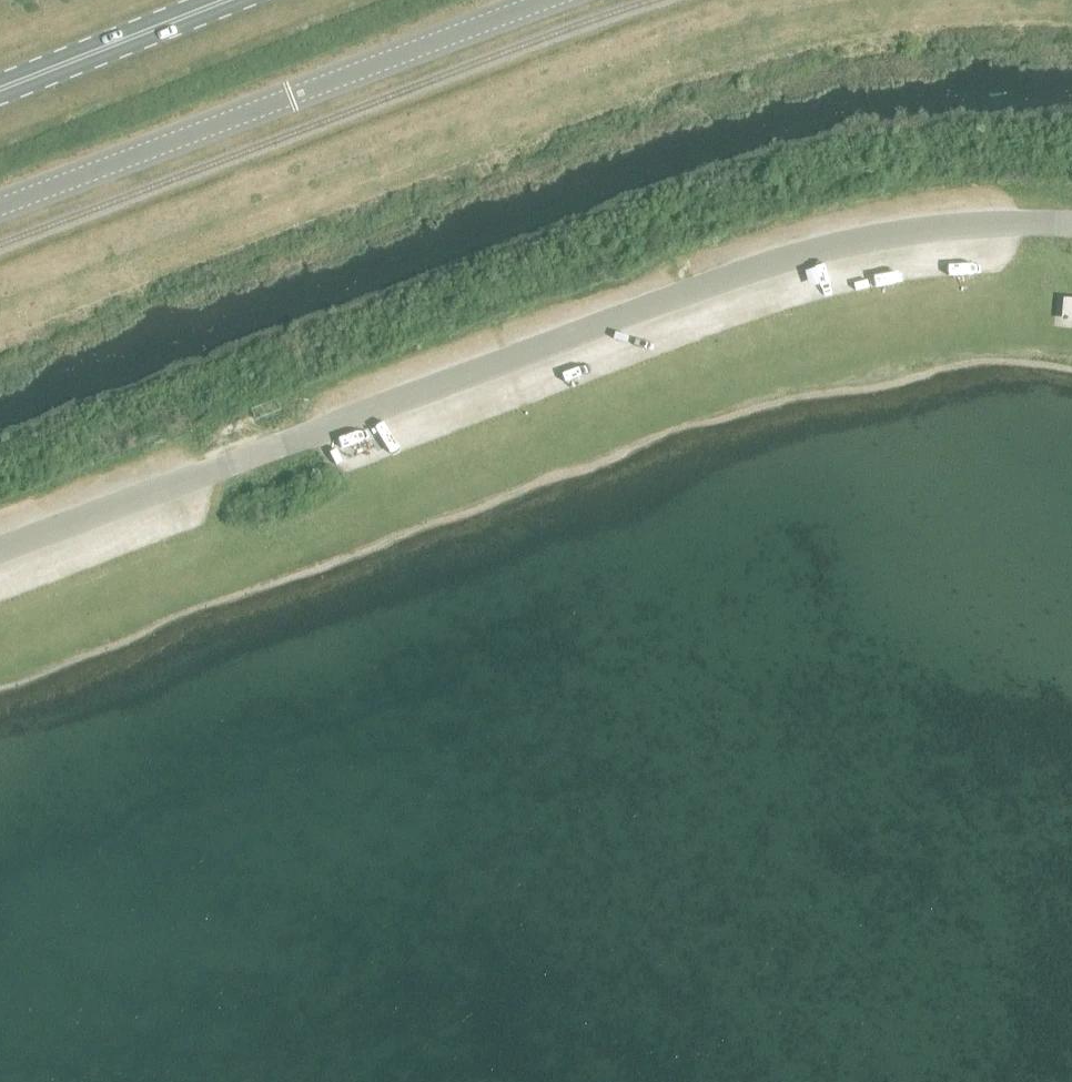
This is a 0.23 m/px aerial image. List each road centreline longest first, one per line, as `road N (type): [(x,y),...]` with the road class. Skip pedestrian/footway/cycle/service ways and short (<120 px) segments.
road 1 (tertiary): [(0,211),(552,0)]
road 2 (primary): [(0,87),(221,0)]

